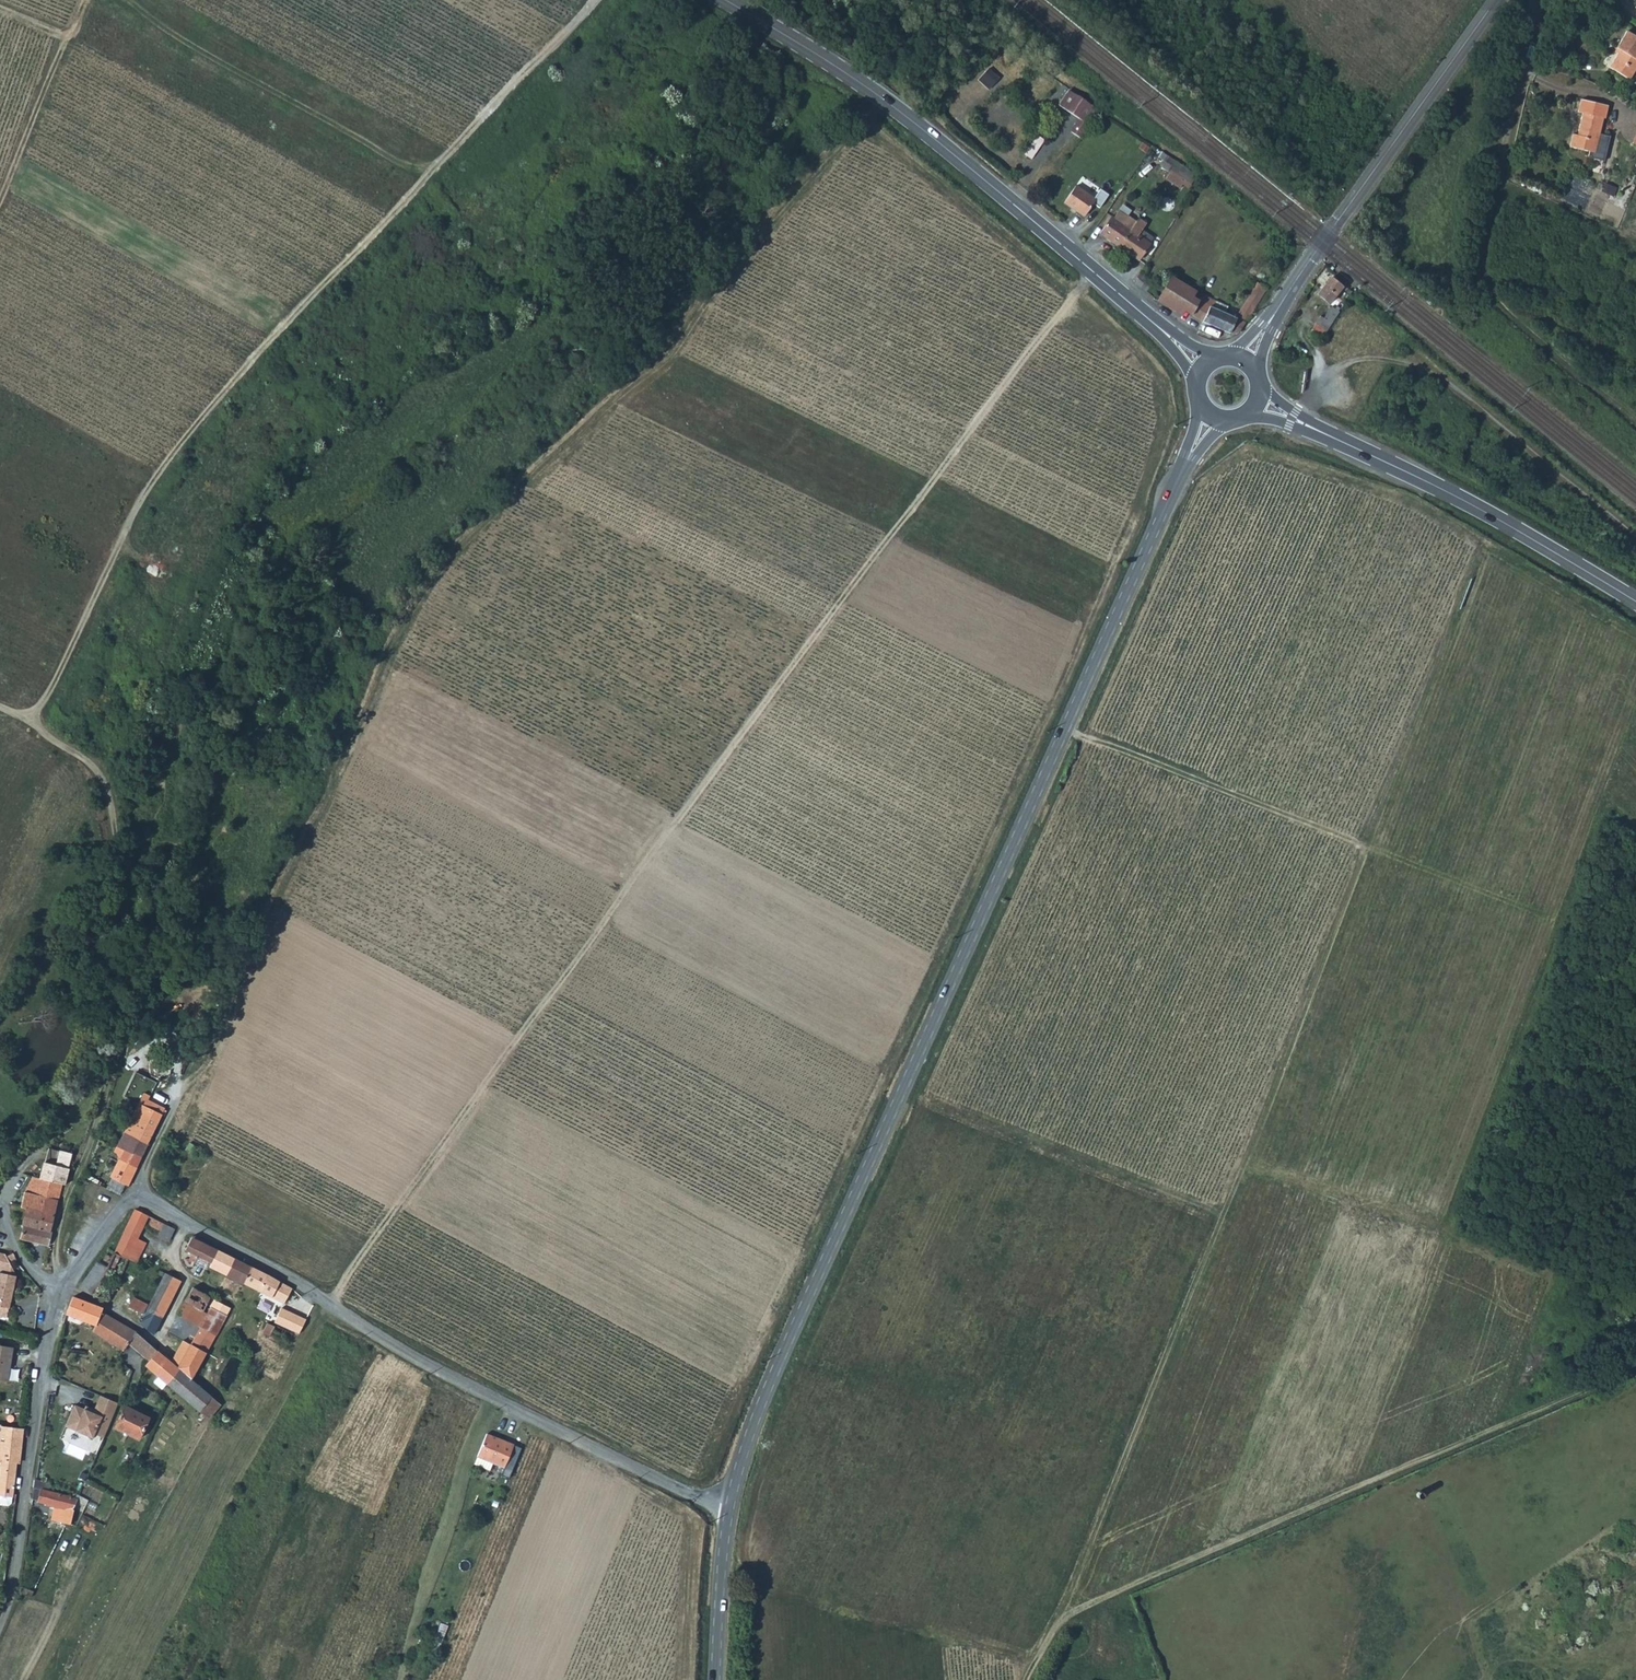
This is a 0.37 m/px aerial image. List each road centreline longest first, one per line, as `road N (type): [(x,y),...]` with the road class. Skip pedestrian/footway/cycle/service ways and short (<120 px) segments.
road 1 (track): [(327,1308),(1091,270)]
road 2 (track): [(181,1097),(226,1046),(418,601),(550,463),(677,349),(881,99)]
road 3 (track): [(1063,1614),(1364,850),(1563,926),(1604,806)]
road 4 (secondary): [(728,1508),(795,1321),(1188,458)]
road 5 (track): [(595,0),(251,361),(164,463),(32,724)]
road 6 (track): [(1635,1368),(1063,1614),(1026,1679)]
road 7 (unclassified): [(728,1508),(413,1357),(146,1199)]
road 8 (track): [(1063,734),(1364,850),(1481,548)]
road 9 (track): [(32,724),(94,766),(121,852),(99,961),(118,1026),(116,1057),(65,1195),(53,1246),(57,1292)]
road 10 (track): [(1244,1170),(1461,1239),(1563,926)]
road 11 (secondary): [(720,0),(933,137),(1151,322)]
road 12 (track): [(1635,644),(1395,502),(1255,457),(1196,487)]
road 13 (secondary): [(1272,315),(1495,0)]
road 14 (secondary): [(1306,426),(1472,505),(1635,602)]
road 15 (track): [(1027,1674),(996,1654),(758,1593),(746,1553),(722,1547)]
road 16 (track): [(1635,426),(1483,284),(1478,259),(1504,147)]
road 17 (track): [(1222,1216),(902,1089)]
road 18 (unclassified): [(57,1292),(0,1622)]
road 19 (track): [(0,196),(82,0)]
road 20 (secondary): [(716,1679),(728,1508)]
road 21 (residential): [(1504,147),(1537,0)]
road 22 (track): [(1635,842),(1604,806),(1635,722)]
road 23 (unclassified): [(146,1199),(129,1197),(57,1292)]

